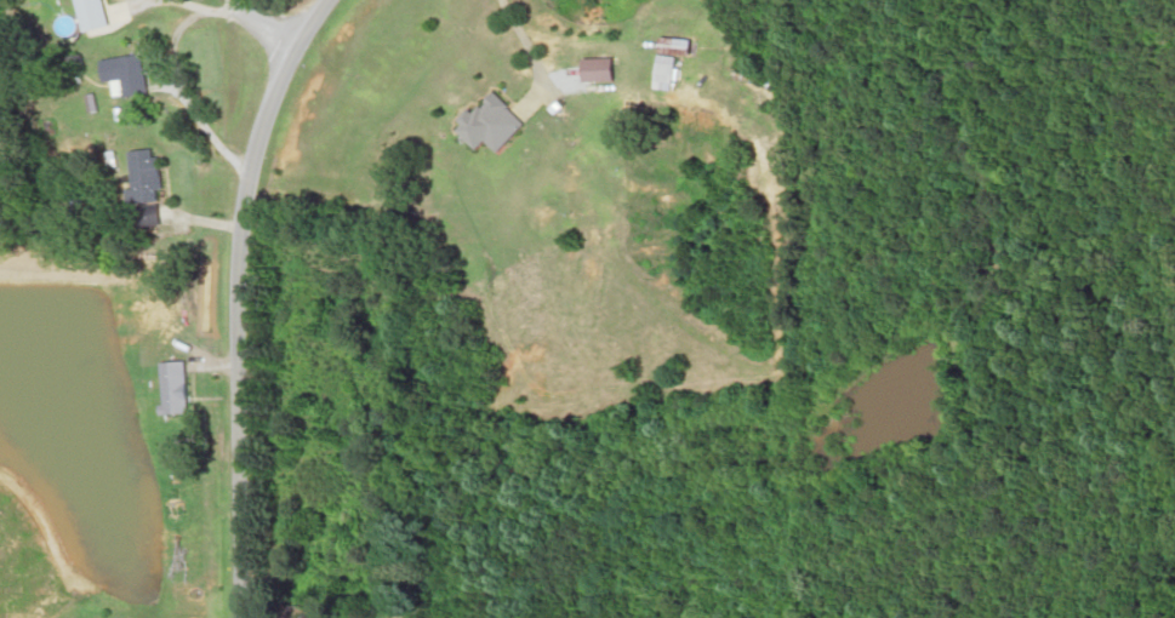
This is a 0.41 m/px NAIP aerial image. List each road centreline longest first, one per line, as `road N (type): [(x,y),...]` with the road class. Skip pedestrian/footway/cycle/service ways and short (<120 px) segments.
road 1 (tertiary): [(249,617),(245,364),(255,182),(292,38)]

